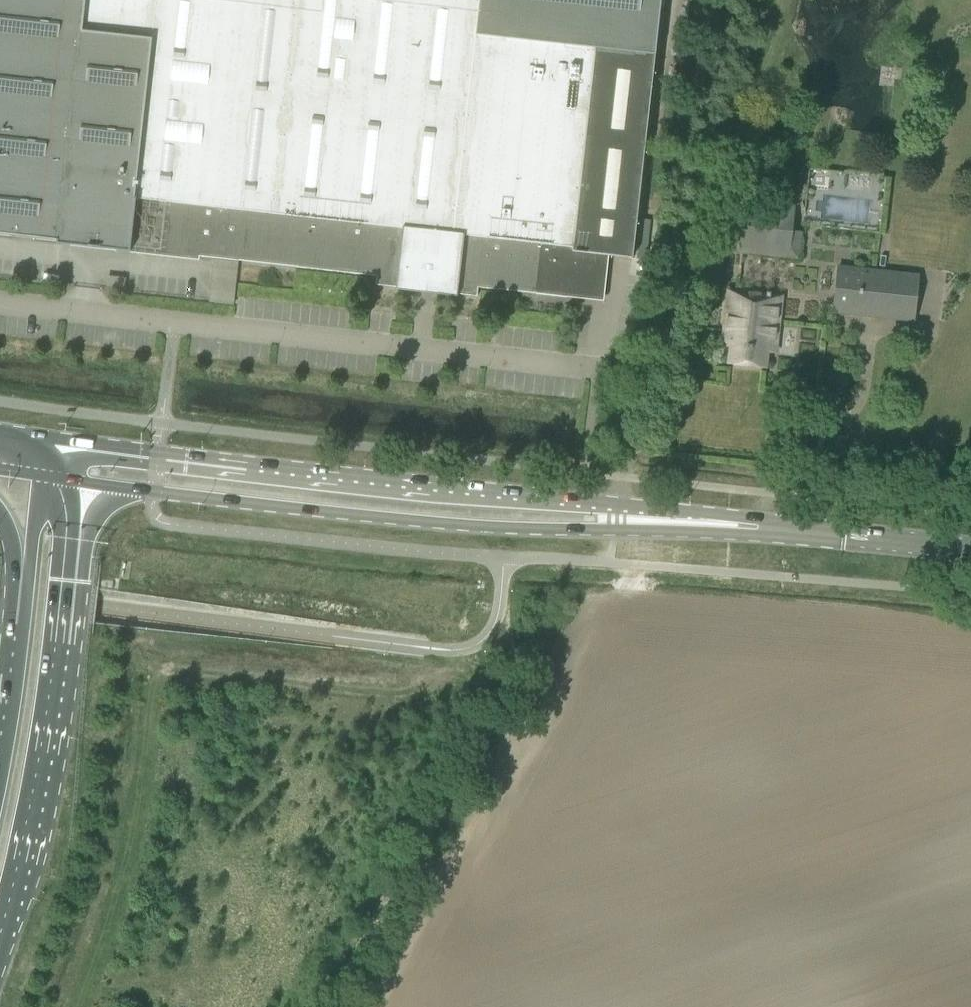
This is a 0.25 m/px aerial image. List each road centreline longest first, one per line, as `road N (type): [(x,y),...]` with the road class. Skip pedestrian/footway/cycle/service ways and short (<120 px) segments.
road 1 (secondary): [(74,480),(424,522),(776,538),(806,531)]
road 2 (secondary): [(806,531),(765,519),(78,446)]
road 3 (unclassified): [(598,366),(0,301)]
road 4 (primary): [(0,933),(52,679),(74,480)]
road 5 (secondary): [(970,549),(806,531)]
road 6 (primary): [(22,600),(0,751)]
road 7 (primary): [(39,475),(22,600)]

